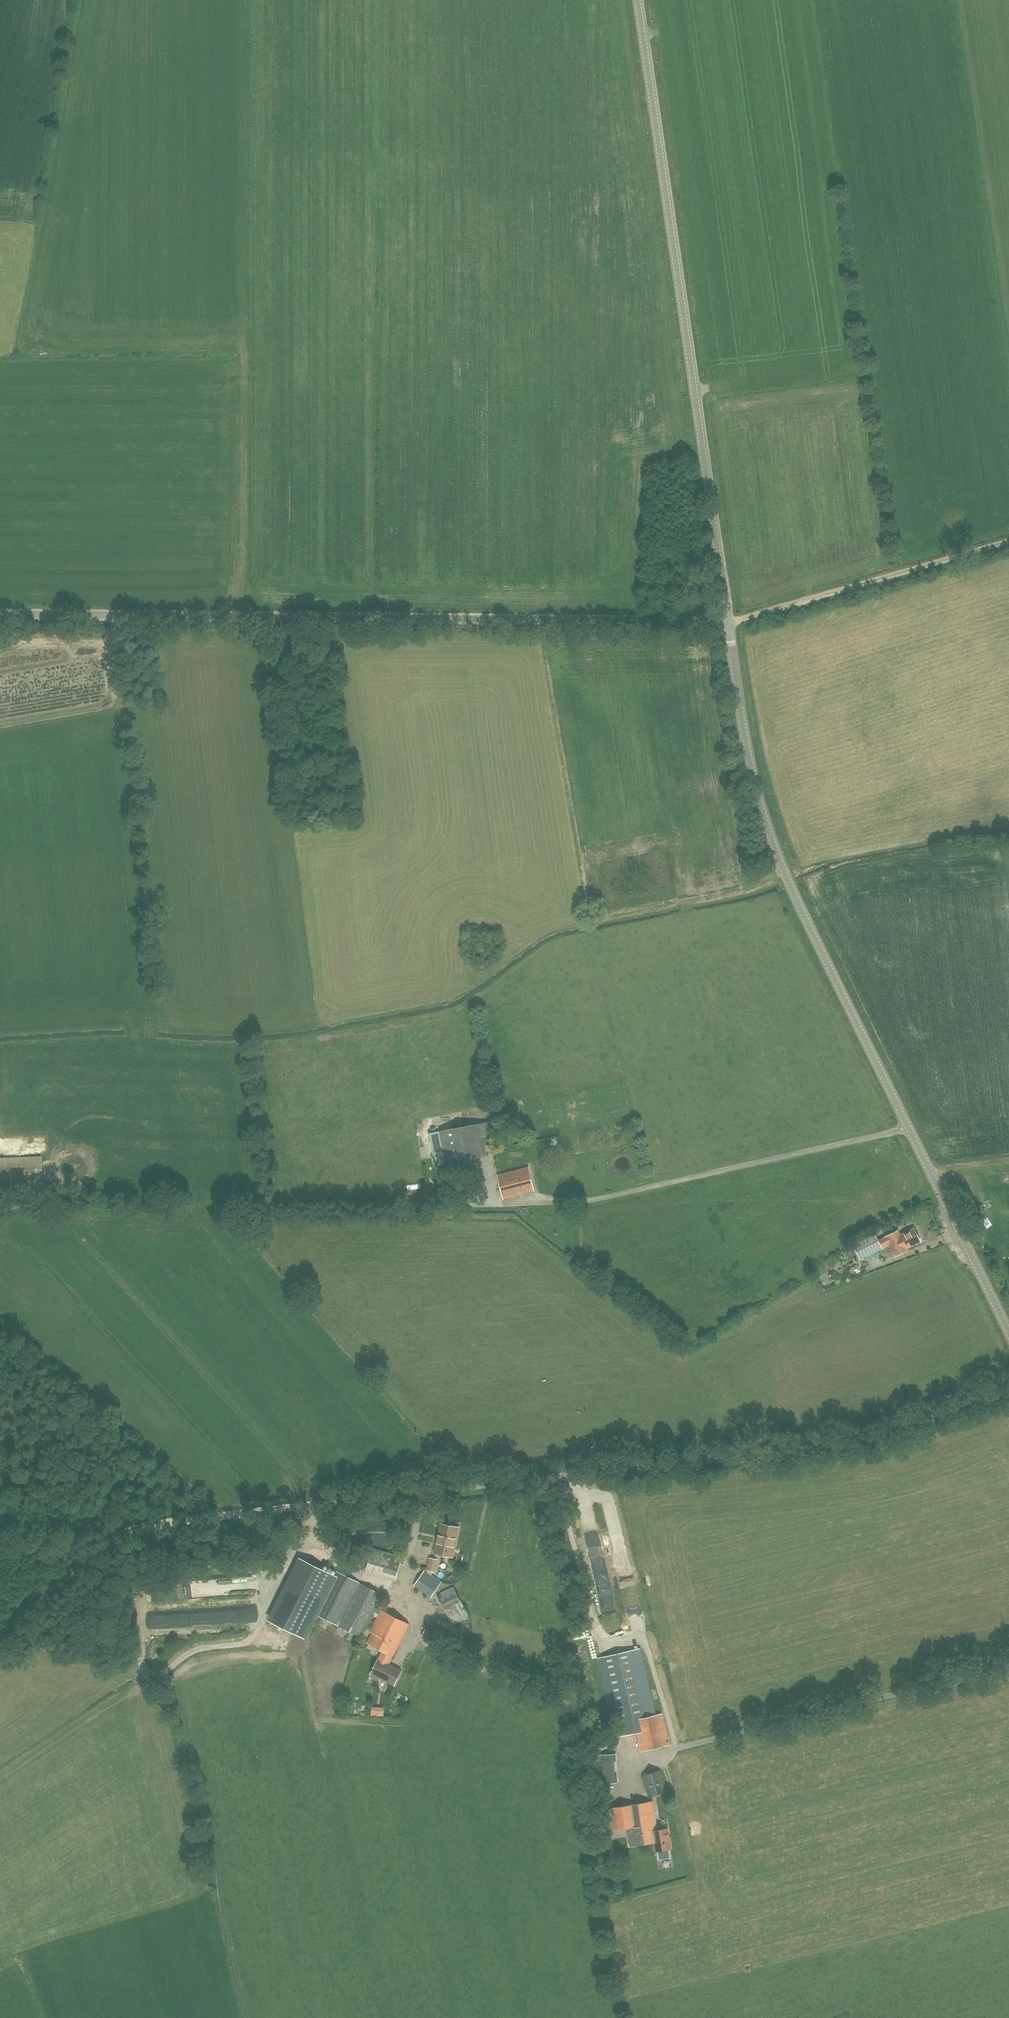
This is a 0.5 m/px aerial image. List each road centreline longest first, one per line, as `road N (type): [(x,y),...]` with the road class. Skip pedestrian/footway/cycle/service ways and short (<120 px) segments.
road 1 (tertiary): [(1008,1331),(773,848),(726,624)]
road 2 (unclassified): [(726,624),(0,614)]
road 3 (unclassified): [(389,1496),(865,1441),(1008,1388)]
road 4 (tertiary): [(726,624),(636,0)]
road 5 (track): [(0,1639),(82,1566),(137,1531),(389,1496)]
road 6 (track): [(726,624),(1008,542)]

